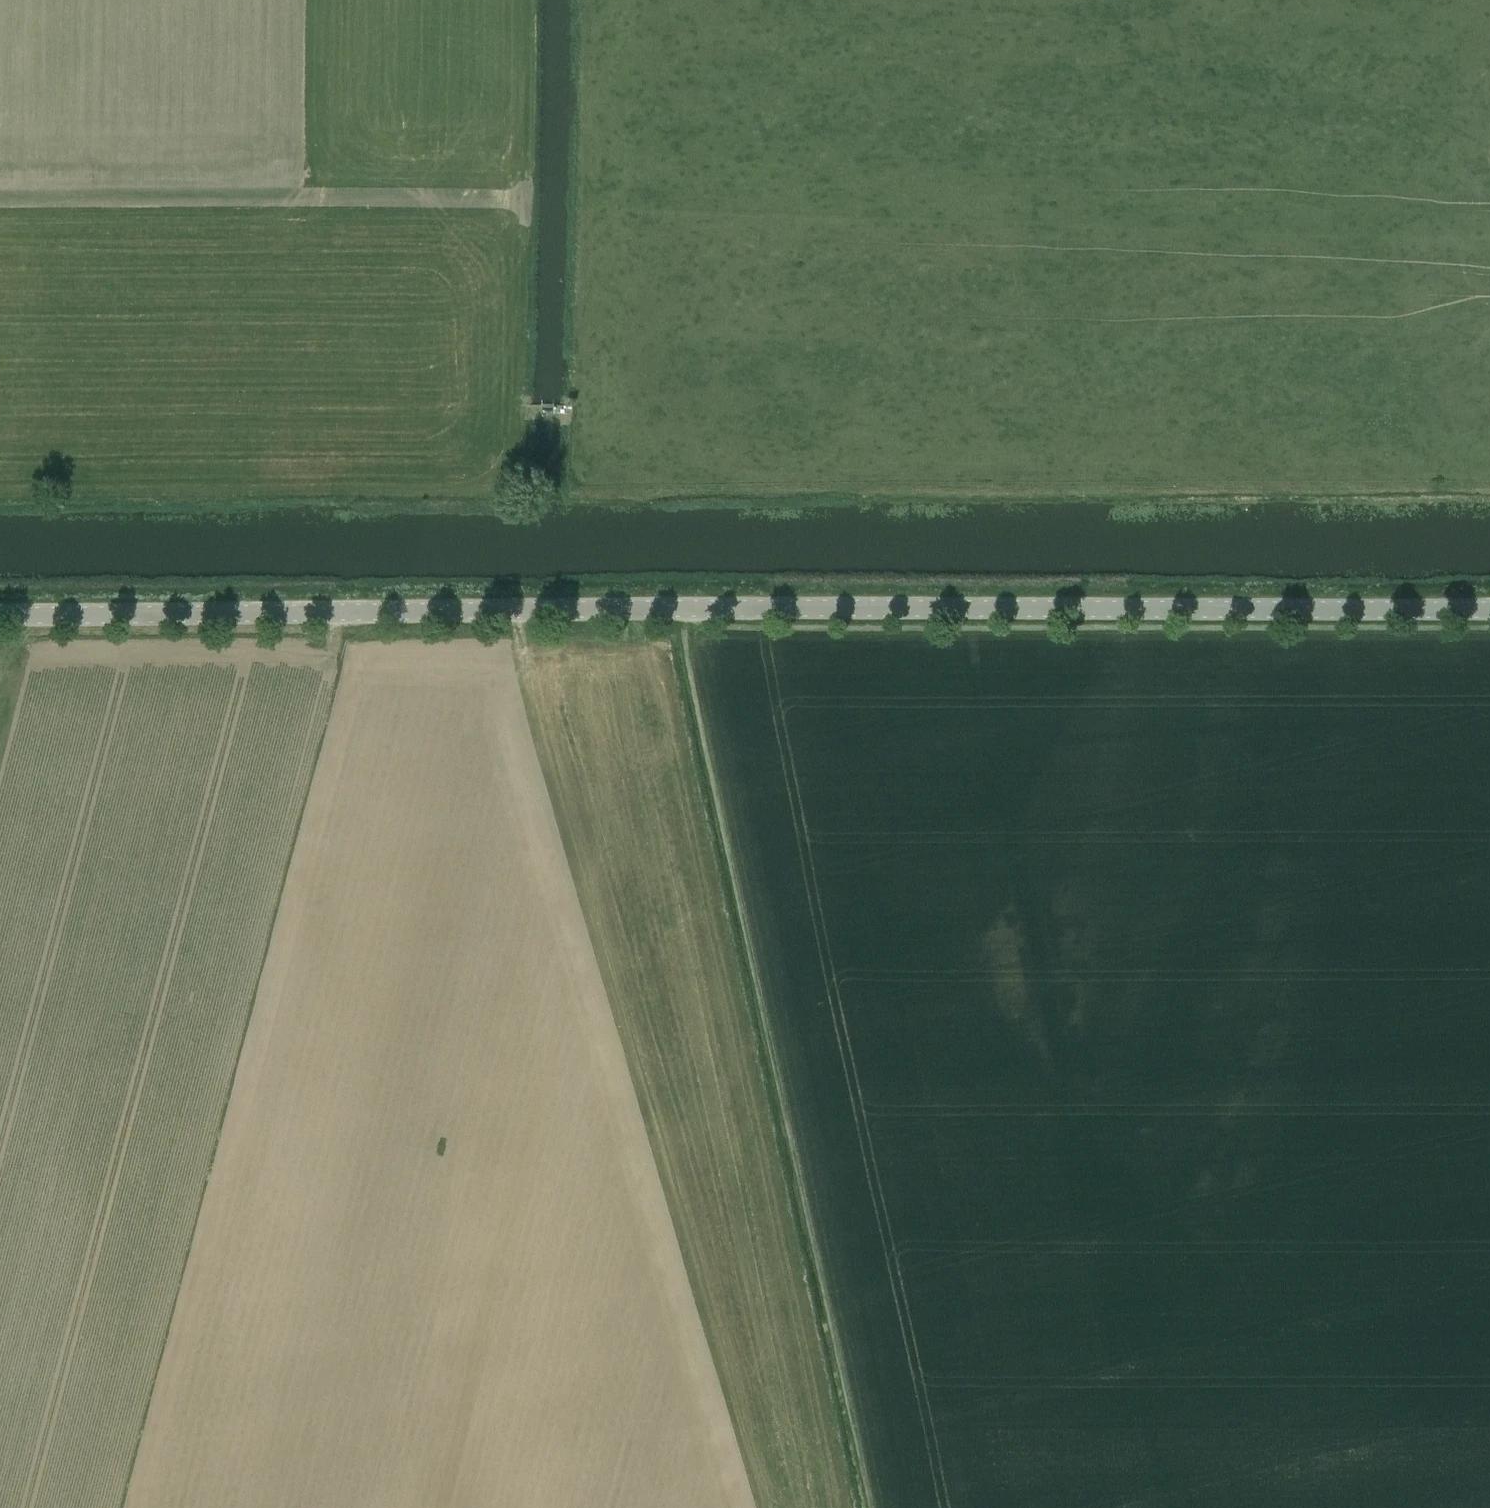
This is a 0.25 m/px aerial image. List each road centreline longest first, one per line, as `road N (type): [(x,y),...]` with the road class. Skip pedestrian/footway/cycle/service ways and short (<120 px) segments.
road 1 (tertiary): [(0,616),(1489,606)]

